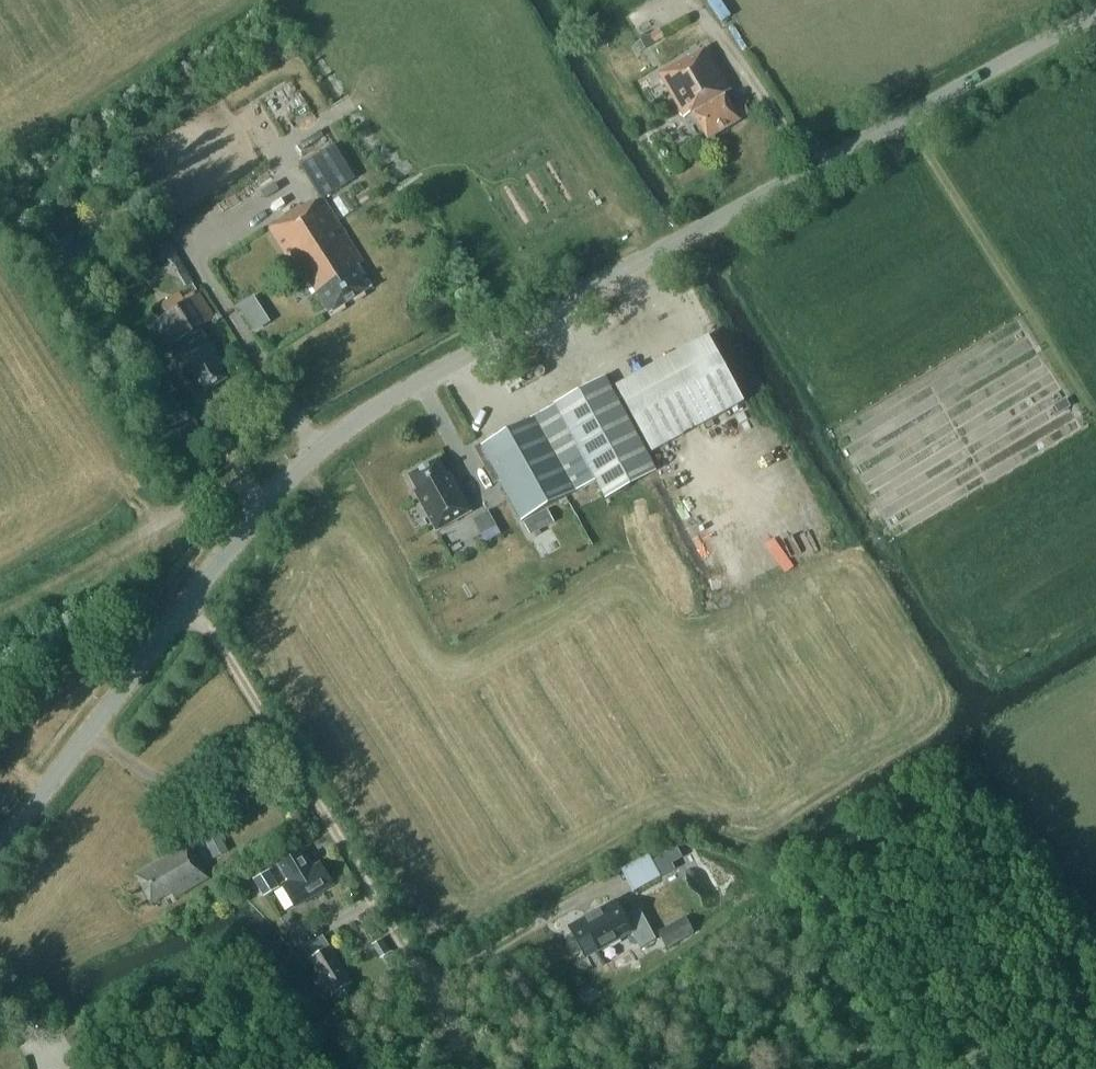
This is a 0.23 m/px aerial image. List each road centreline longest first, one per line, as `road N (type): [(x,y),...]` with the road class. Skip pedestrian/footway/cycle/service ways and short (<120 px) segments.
road 1 (unclassified): [(0,848),(213,570),(328,439),(1095,12)]
road 2 (track): [(0,611),(195,503),(228,492),(265,510)]
road 3 (track): [(953,1068),(1095,984)]

